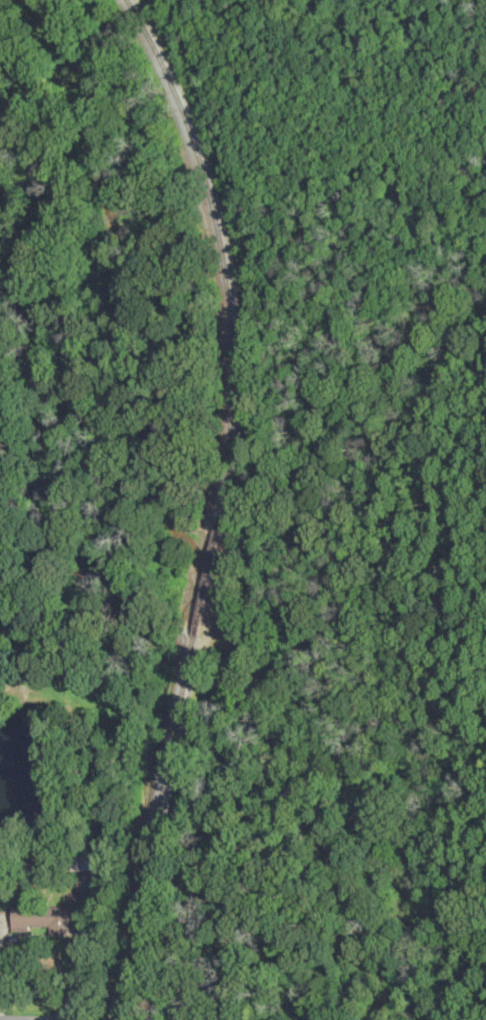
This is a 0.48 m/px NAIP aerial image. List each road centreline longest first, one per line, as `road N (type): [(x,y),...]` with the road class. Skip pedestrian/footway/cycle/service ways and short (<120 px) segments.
road 1 (residential): [(0,529),(186,530)]

